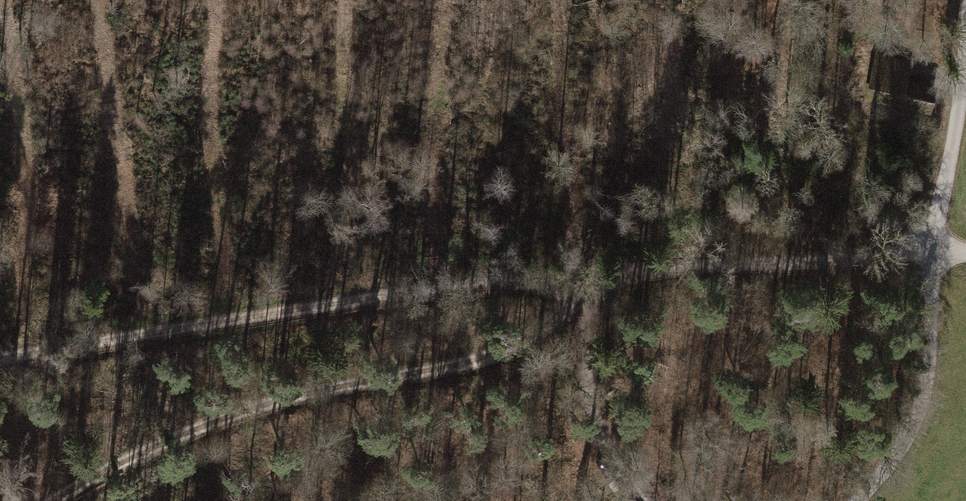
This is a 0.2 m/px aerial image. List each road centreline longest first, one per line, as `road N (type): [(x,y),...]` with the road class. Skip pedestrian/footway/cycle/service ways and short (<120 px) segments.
road 1 (track): [(0,356),(170,325),(595,274),(935,252)]
road 2 (track): [(646,500),(601,439),(587,381),(586,310),(595,274),(529,334),(481,360),(247,408),(49,500)]

